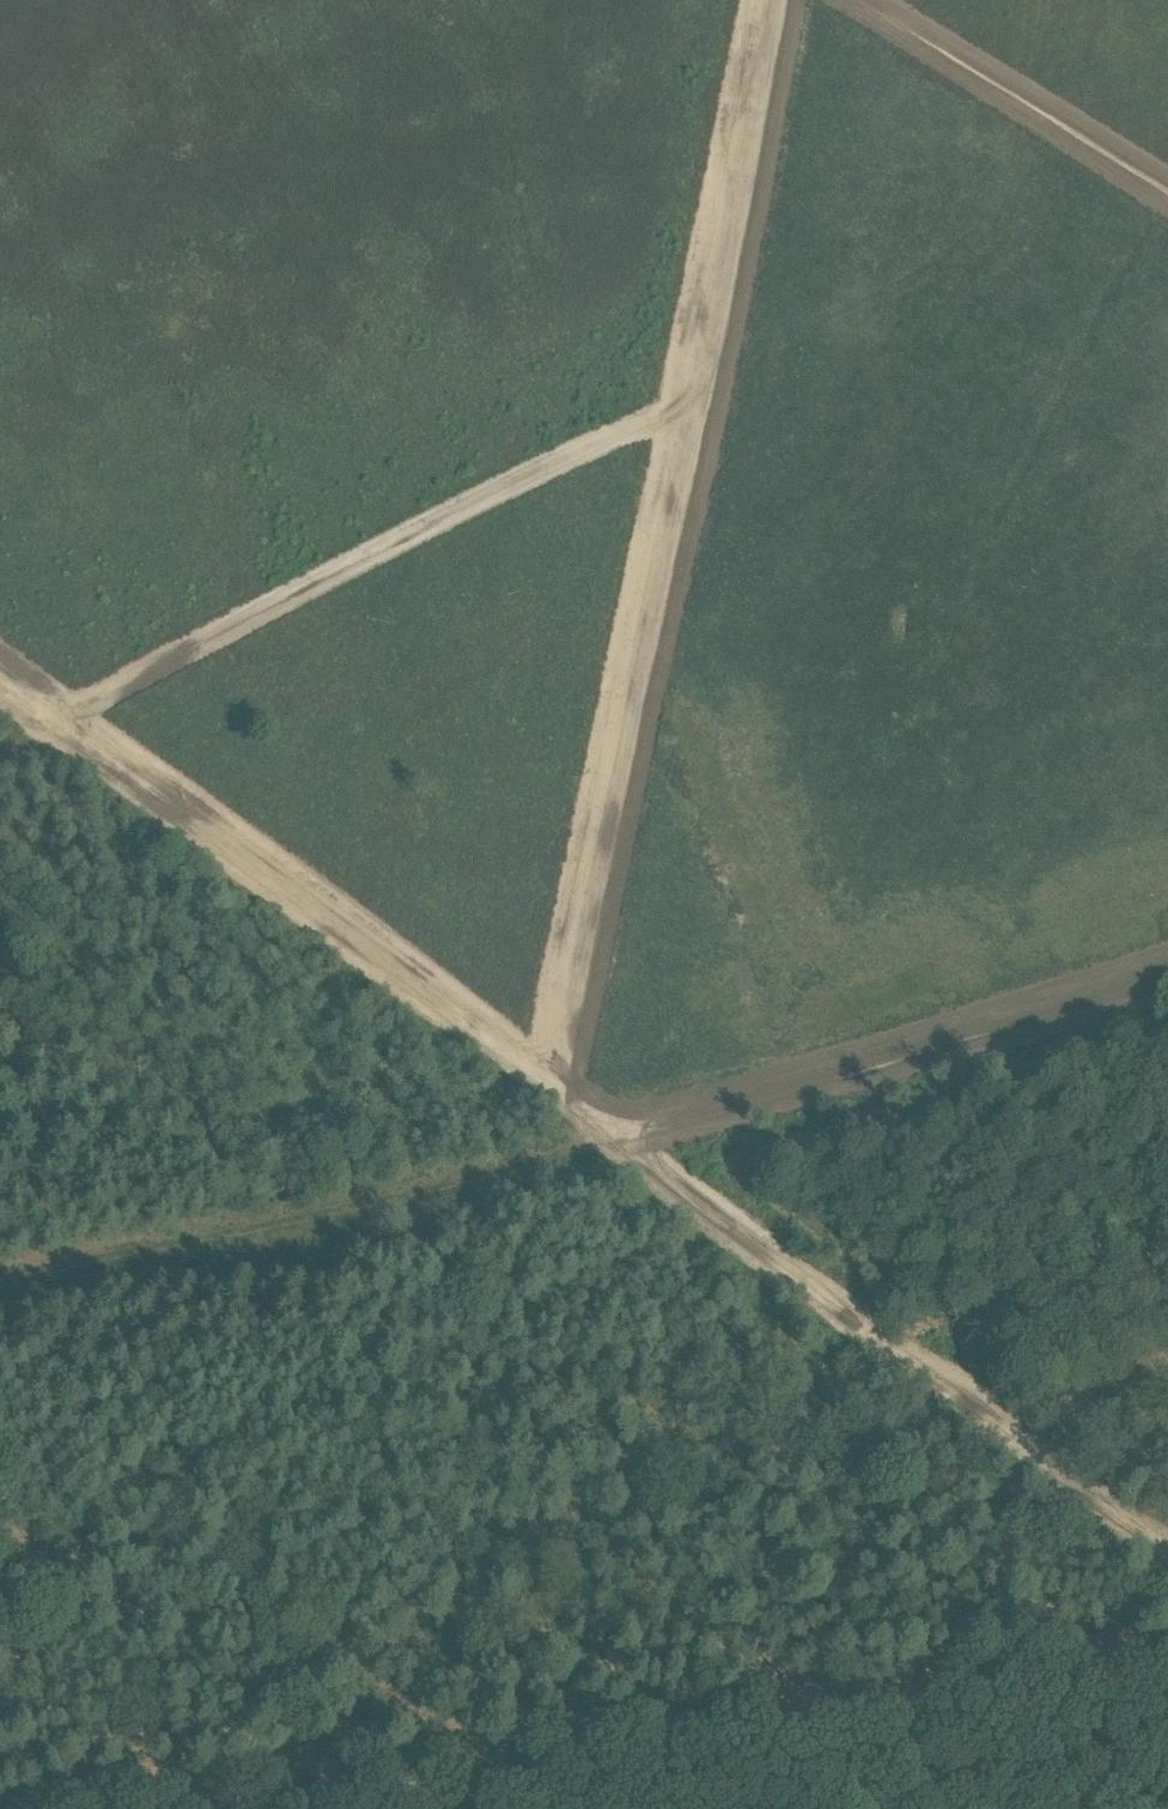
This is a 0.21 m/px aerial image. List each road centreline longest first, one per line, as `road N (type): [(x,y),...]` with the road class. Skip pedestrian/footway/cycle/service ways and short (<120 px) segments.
road 1 (track): [(1167,1546),(616,1140),(0,667)]
road 2 (track): [(1167,973),(616,1140),(231,1234),(0,1277)]
road 3 (track): [(773,0),(563,1093)]
road 4 (track): [(67,716),(376,553),(693,401)]
road 5 (track): [(1167,189),(864,0)]

